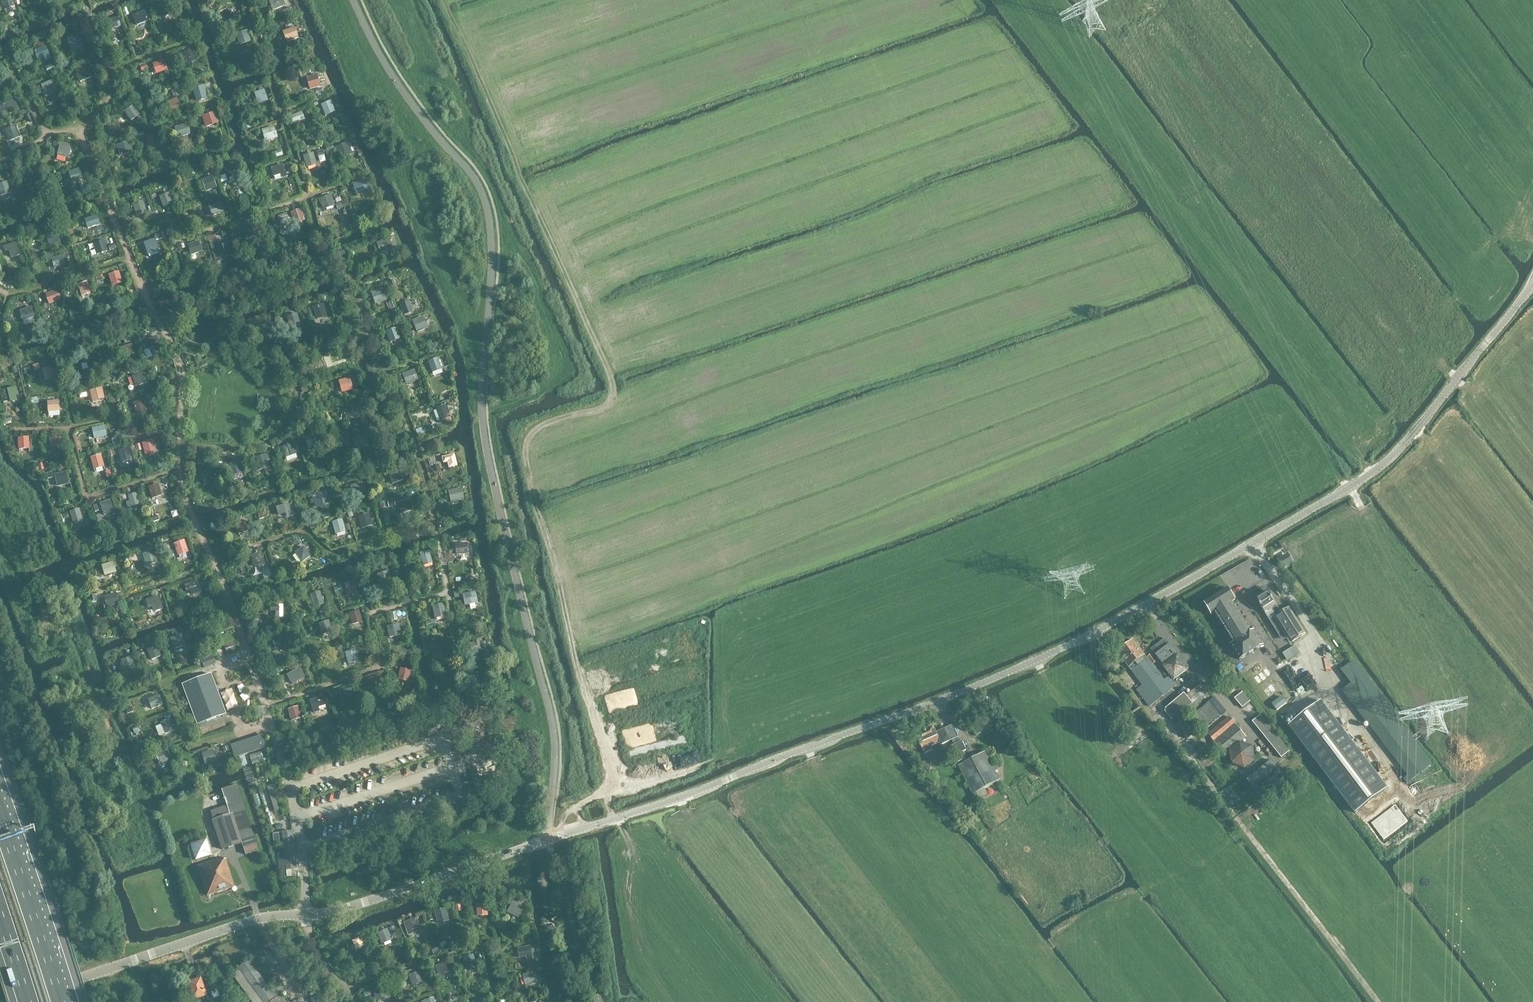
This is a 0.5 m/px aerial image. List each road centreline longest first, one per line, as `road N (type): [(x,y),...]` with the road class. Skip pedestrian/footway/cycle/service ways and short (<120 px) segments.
road 1 (tertiary): [(9,1001),(253,920),(343,910),(620,820),(1007,676),(1374,473),(1532,282)]
road 2 (track): [(445,0),(617,390),(609,402),(540,424),(524,440),(607,795),(581,806),(574,832)]
road 3 (track): [(1245,829),(1205,861),(1186,858),(1053,692),(1037,659)]
road 4 (track): [(1235,818),(1377,1001)]
road 5 (motorway): [(60,1001),(0,822)]

